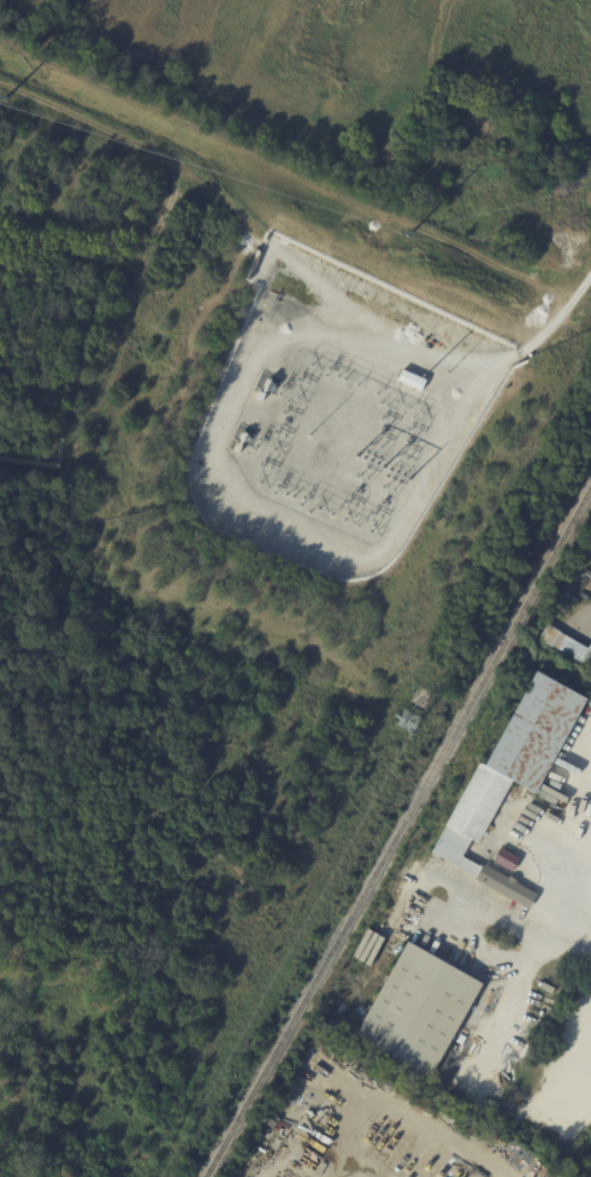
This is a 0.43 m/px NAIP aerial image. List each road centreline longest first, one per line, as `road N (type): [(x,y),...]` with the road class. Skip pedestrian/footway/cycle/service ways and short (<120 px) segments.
road 1 (track): [(0,36),(520,273),(590,273)]
road 2 (track): [(590,273),(561,318),(522,351),(483,358),(410,352)]

